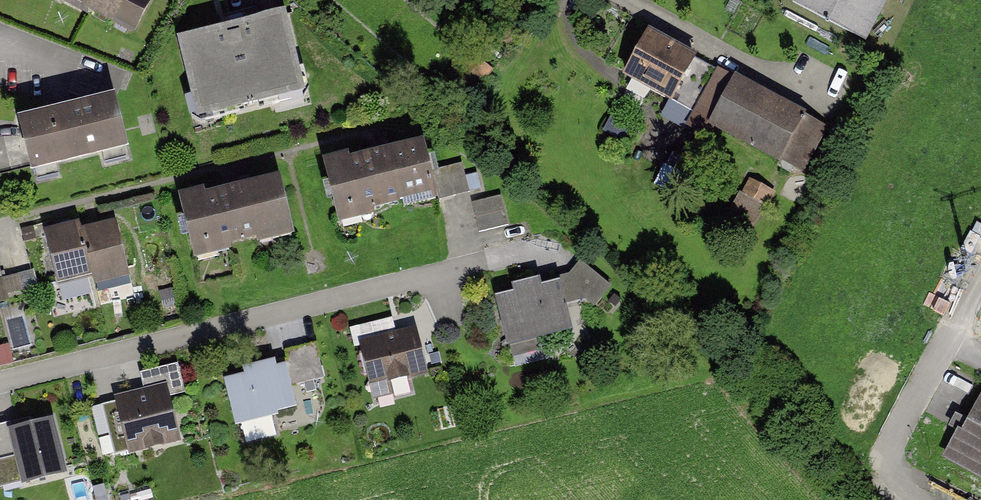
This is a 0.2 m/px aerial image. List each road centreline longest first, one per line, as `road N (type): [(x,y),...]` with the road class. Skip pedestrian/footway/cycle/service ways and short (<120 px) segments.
road 1 (residential): [(0,384),(540,254)]
road 2 (residential): [(980,282),(879,481)]

